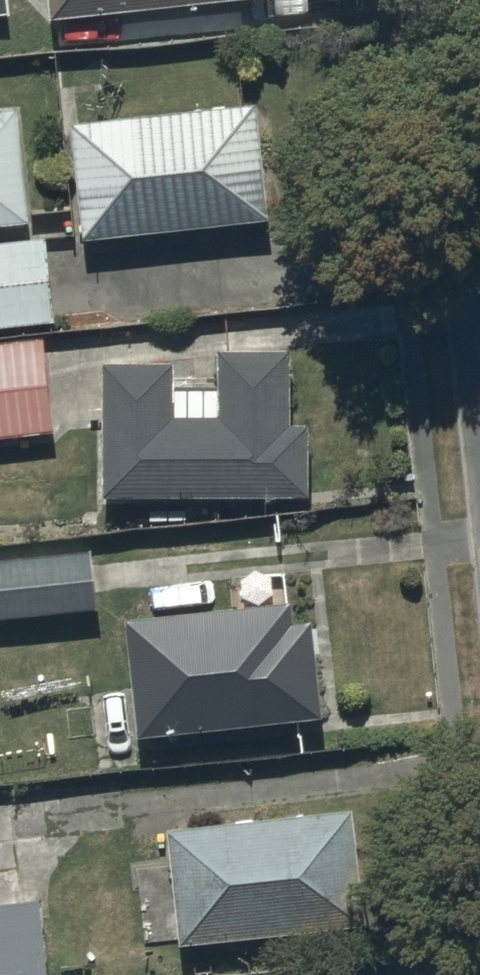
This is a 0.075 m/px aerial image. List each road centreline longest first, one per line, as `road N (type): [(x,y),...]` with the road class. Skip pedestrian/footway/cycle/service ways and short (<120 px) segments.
road 1 (residential): [(479,130),(466,0)]

